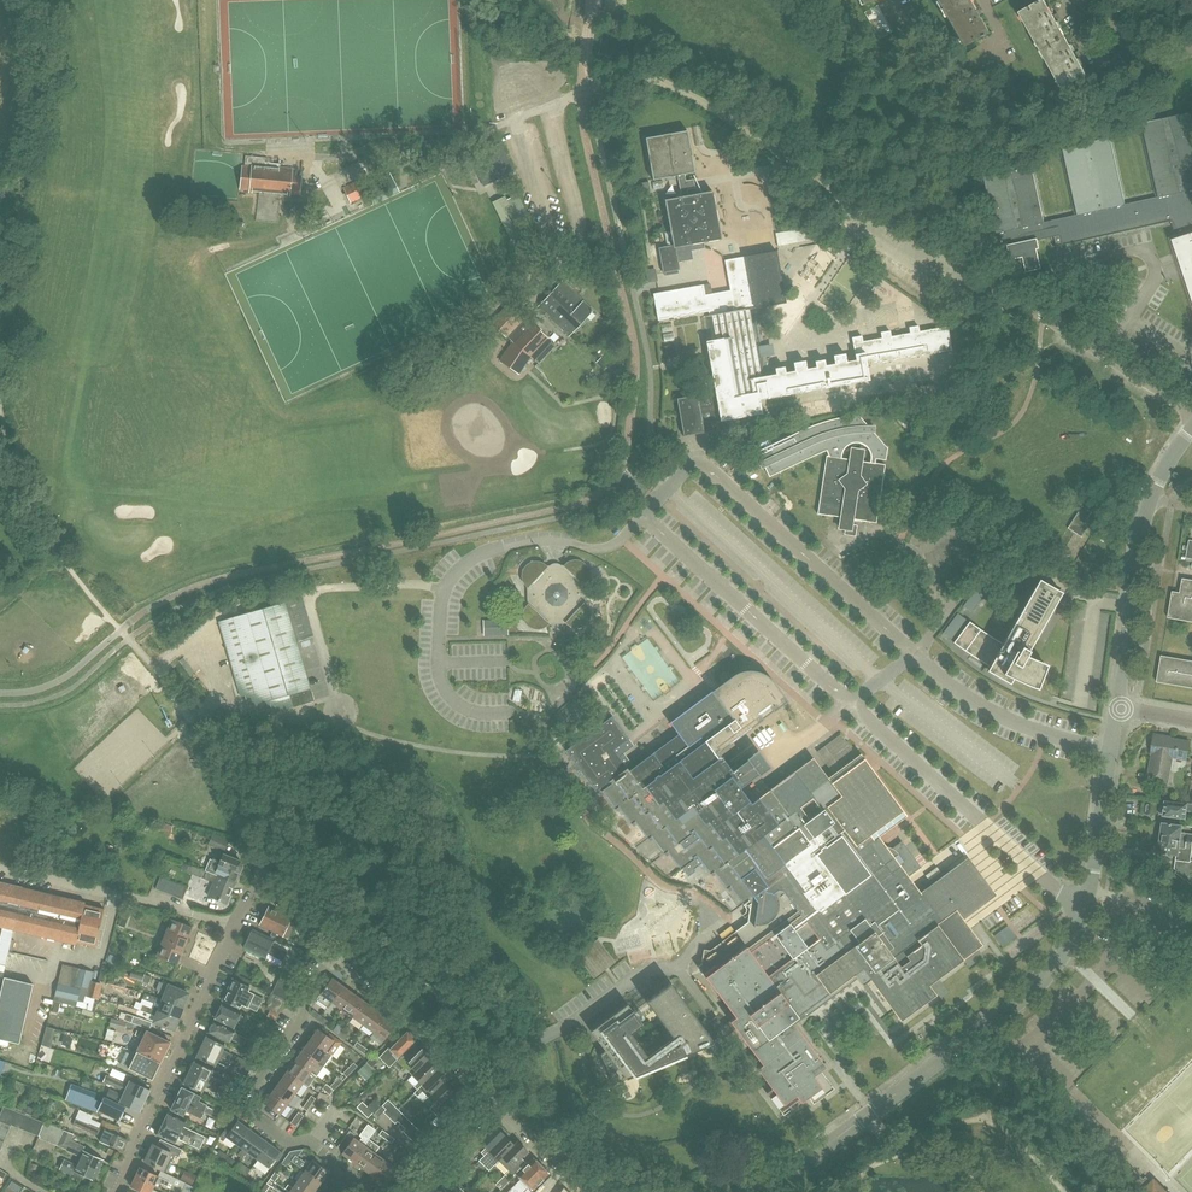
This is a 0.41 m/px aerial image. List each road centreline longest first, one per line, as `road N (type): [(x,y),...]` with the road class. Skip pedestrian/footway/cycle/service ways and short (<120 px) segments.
road 1 (unclassified): [(1191,418),(655,79),(623,78),(581,94)]
road 2 (tertiary): [(760,1191),(1015,1004),(1072,945),(1094,874),(1116,709)]
road 3 (residential): [(117,1191),(236,927)]
road 4 (unclassified): [(261,874),(194,721),(120,628)]
road 5 (residential): [(308,1144),(256,1122),(245,1106),(331,943)]
road 6 (residential): [(487,1095),(331,943)]
road 7 (tertiary): [(1116,709),(1150,502)]
road 8 (track): [(204,0),(213,144),(272,153)]
road 9 (residential): [(588,1191),(487,1095)]
road 10 (unclassified): [(1079,0),(1134,47),(1191,46)]
road 11 (residential): [(119,895),(0,870)]
road 12 (residential): [(236,927),(119,895)]
road 13 (residential): [(413,1191),(487,1095)]

